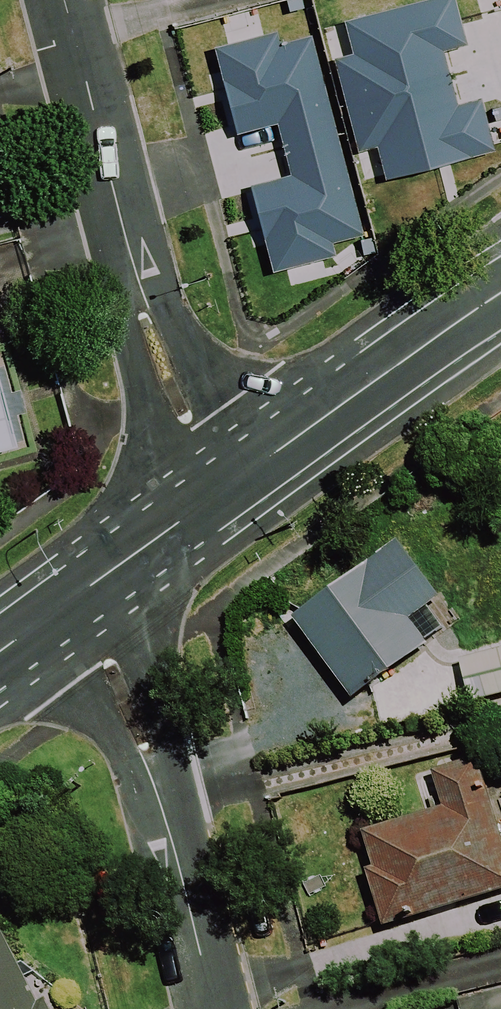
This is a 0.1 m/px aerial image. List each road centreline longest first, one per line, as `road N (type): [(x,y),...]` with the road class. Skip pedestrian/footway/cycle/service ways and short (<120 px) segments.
road 1 (residential): [(229,483),(164,365),(63,0)]
road 2 (residential): [(214,1008),(132,718),(67,604)]
road 3 (tertiary): [(229,483),(500,293)]
road 4 (tertiary): [(67,604),(229,483)]

